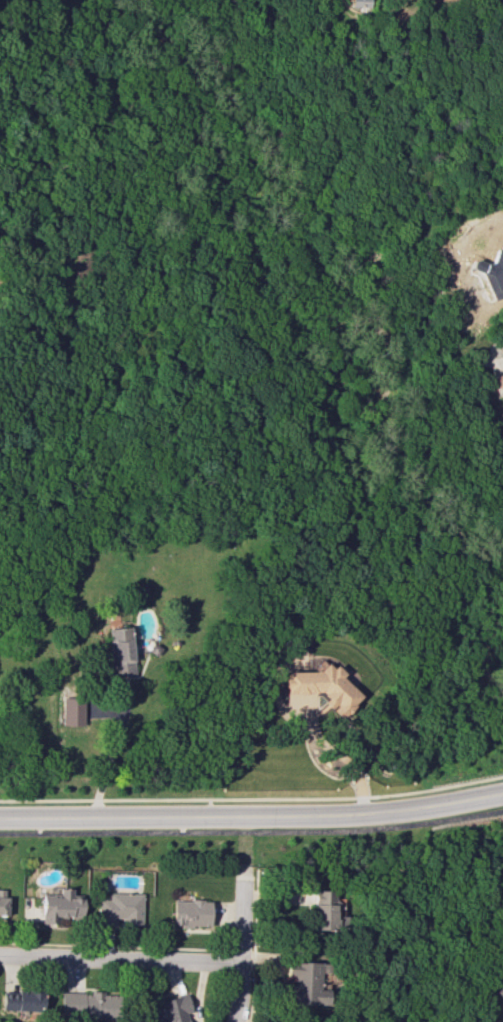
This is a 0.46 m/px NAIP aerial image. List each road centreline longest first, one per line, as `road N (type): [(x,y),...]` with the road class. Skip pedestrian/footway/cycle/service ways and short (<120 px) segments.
road 1 (secondary): [(0,815),(362,813),(502,791)]
road 2 (residential): [(0,955),(238,964)]
road 3 (residential): [(243,887),(233,1021)]

